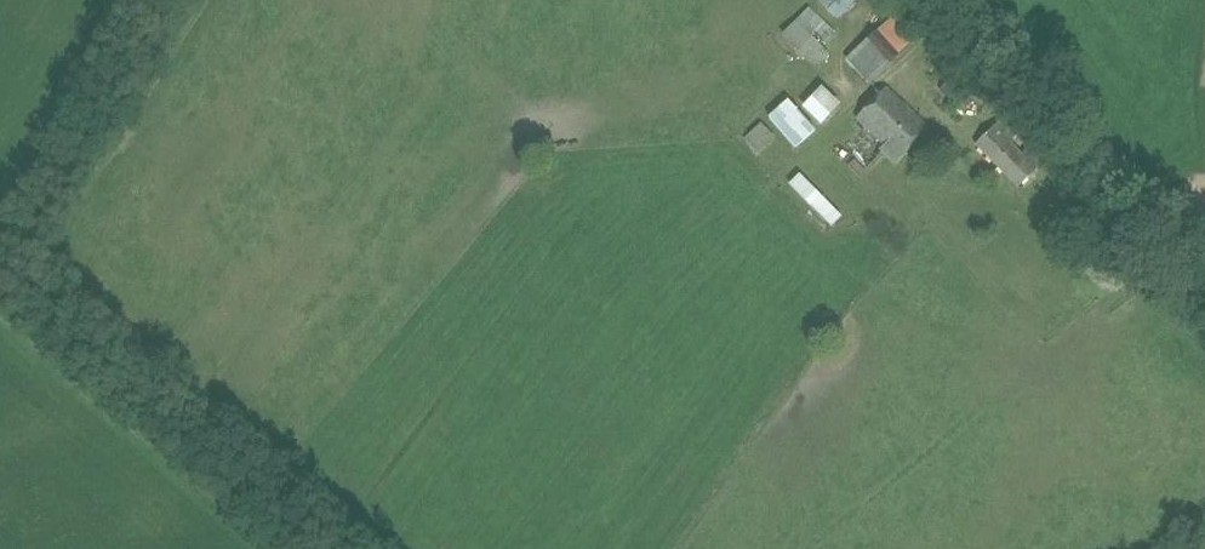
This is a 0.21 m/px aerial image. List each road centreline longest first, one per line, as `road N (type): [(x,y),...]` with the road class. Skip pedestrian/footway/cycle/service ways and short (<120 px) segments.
road 1 (unclassified): [(1204,254),(1127,178),(975,0)]

